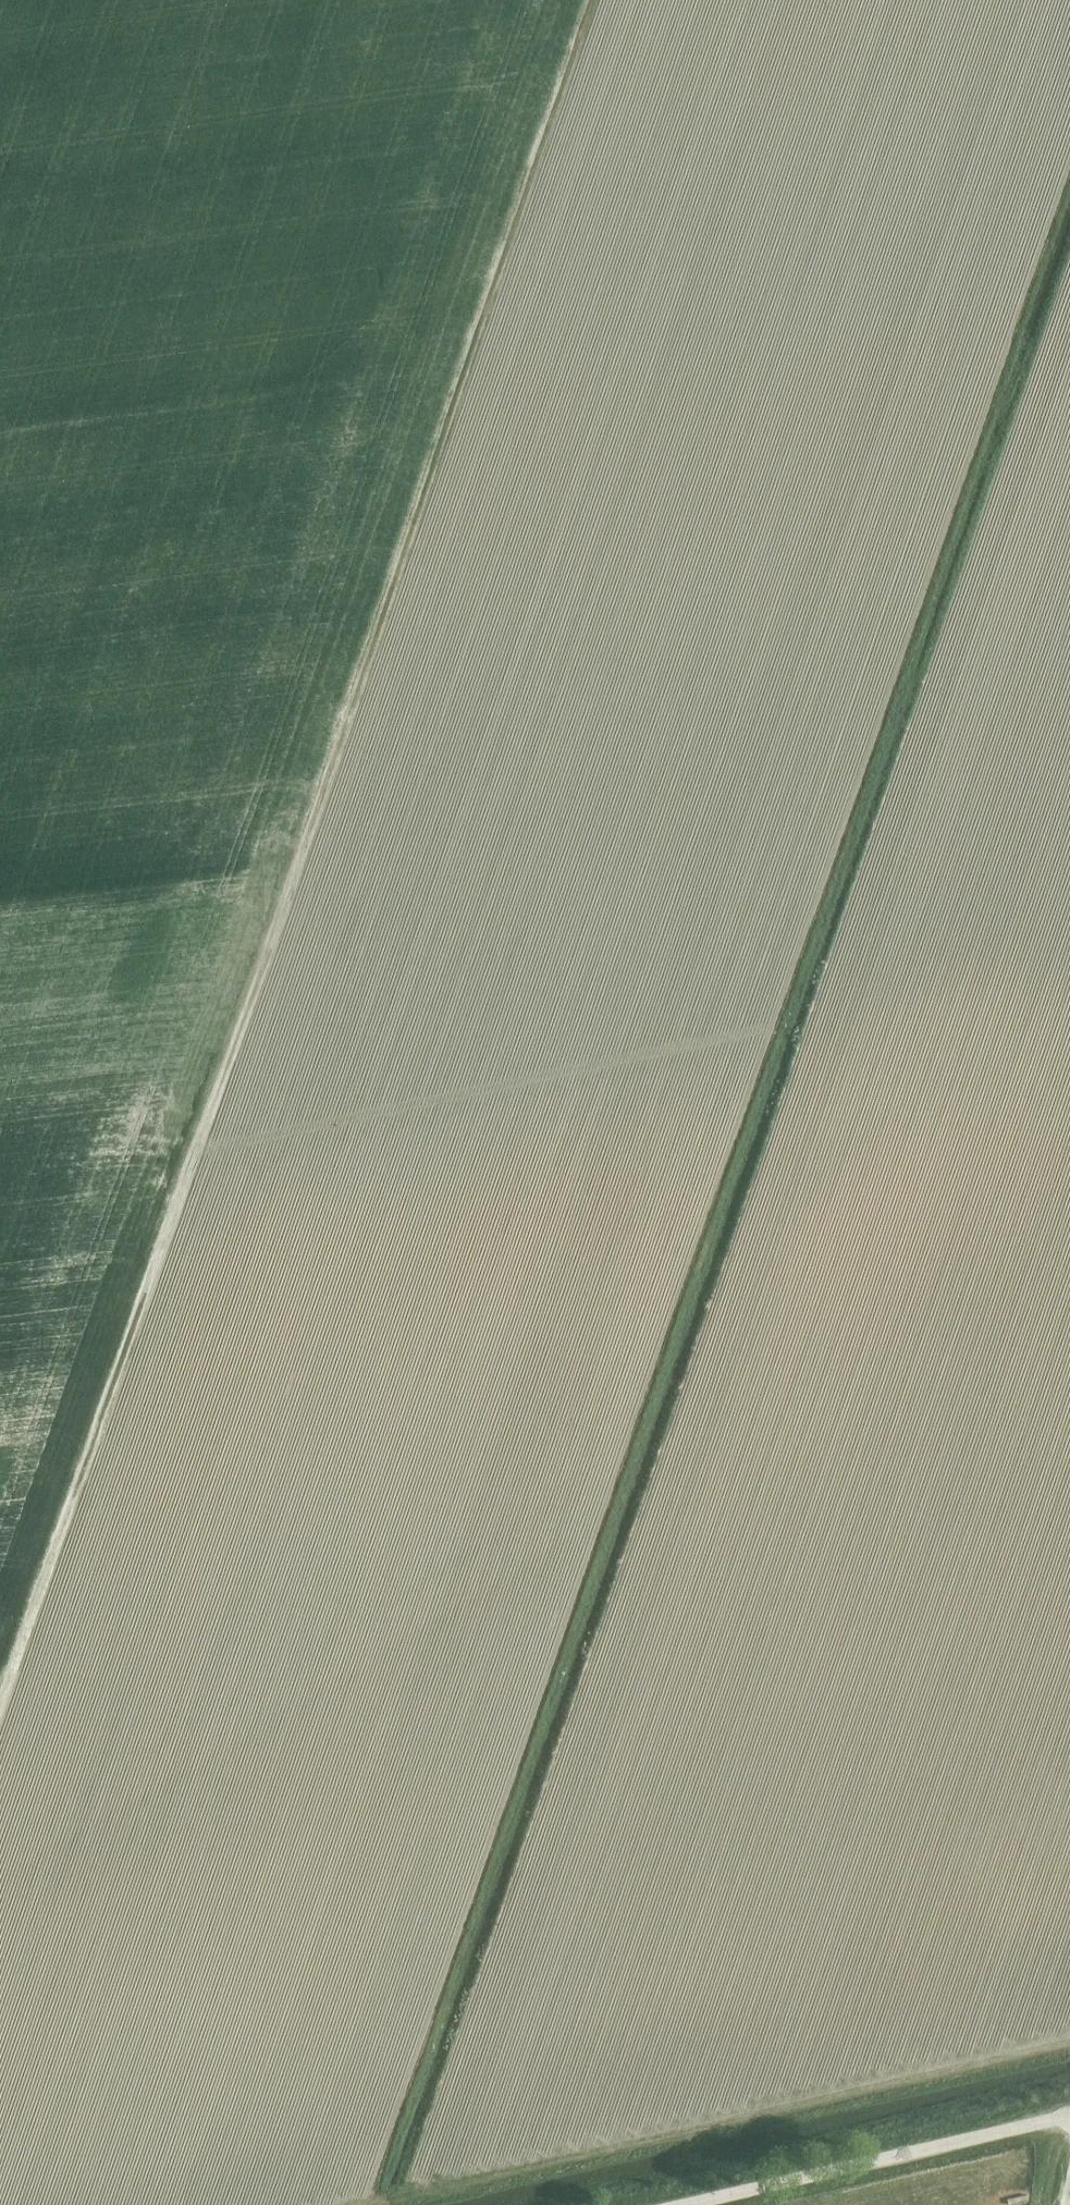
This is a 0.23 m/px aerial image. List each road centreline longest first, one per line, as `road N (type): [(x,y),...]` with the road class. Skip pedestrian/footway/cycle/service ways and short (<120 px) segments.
road 1 (unclassified): [(670,2204),(1069,2114)]

